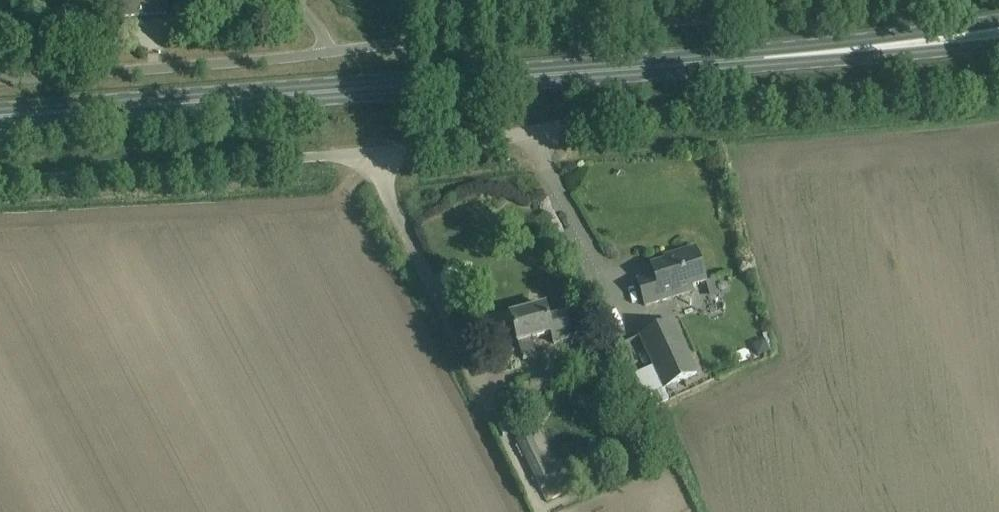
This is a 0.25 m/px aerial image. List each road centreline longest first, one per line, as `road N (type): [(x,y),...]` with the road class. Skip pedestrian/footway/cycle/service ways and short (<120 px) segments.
road 1 (primary): [(0,117),(788,55)]
road 2 (unclassified): [(365,153),(654,112),(998,82)]
road 3 (primary): [(998,20),(788,55)]
road 4 (primary): [(788,55),(998,44)]

